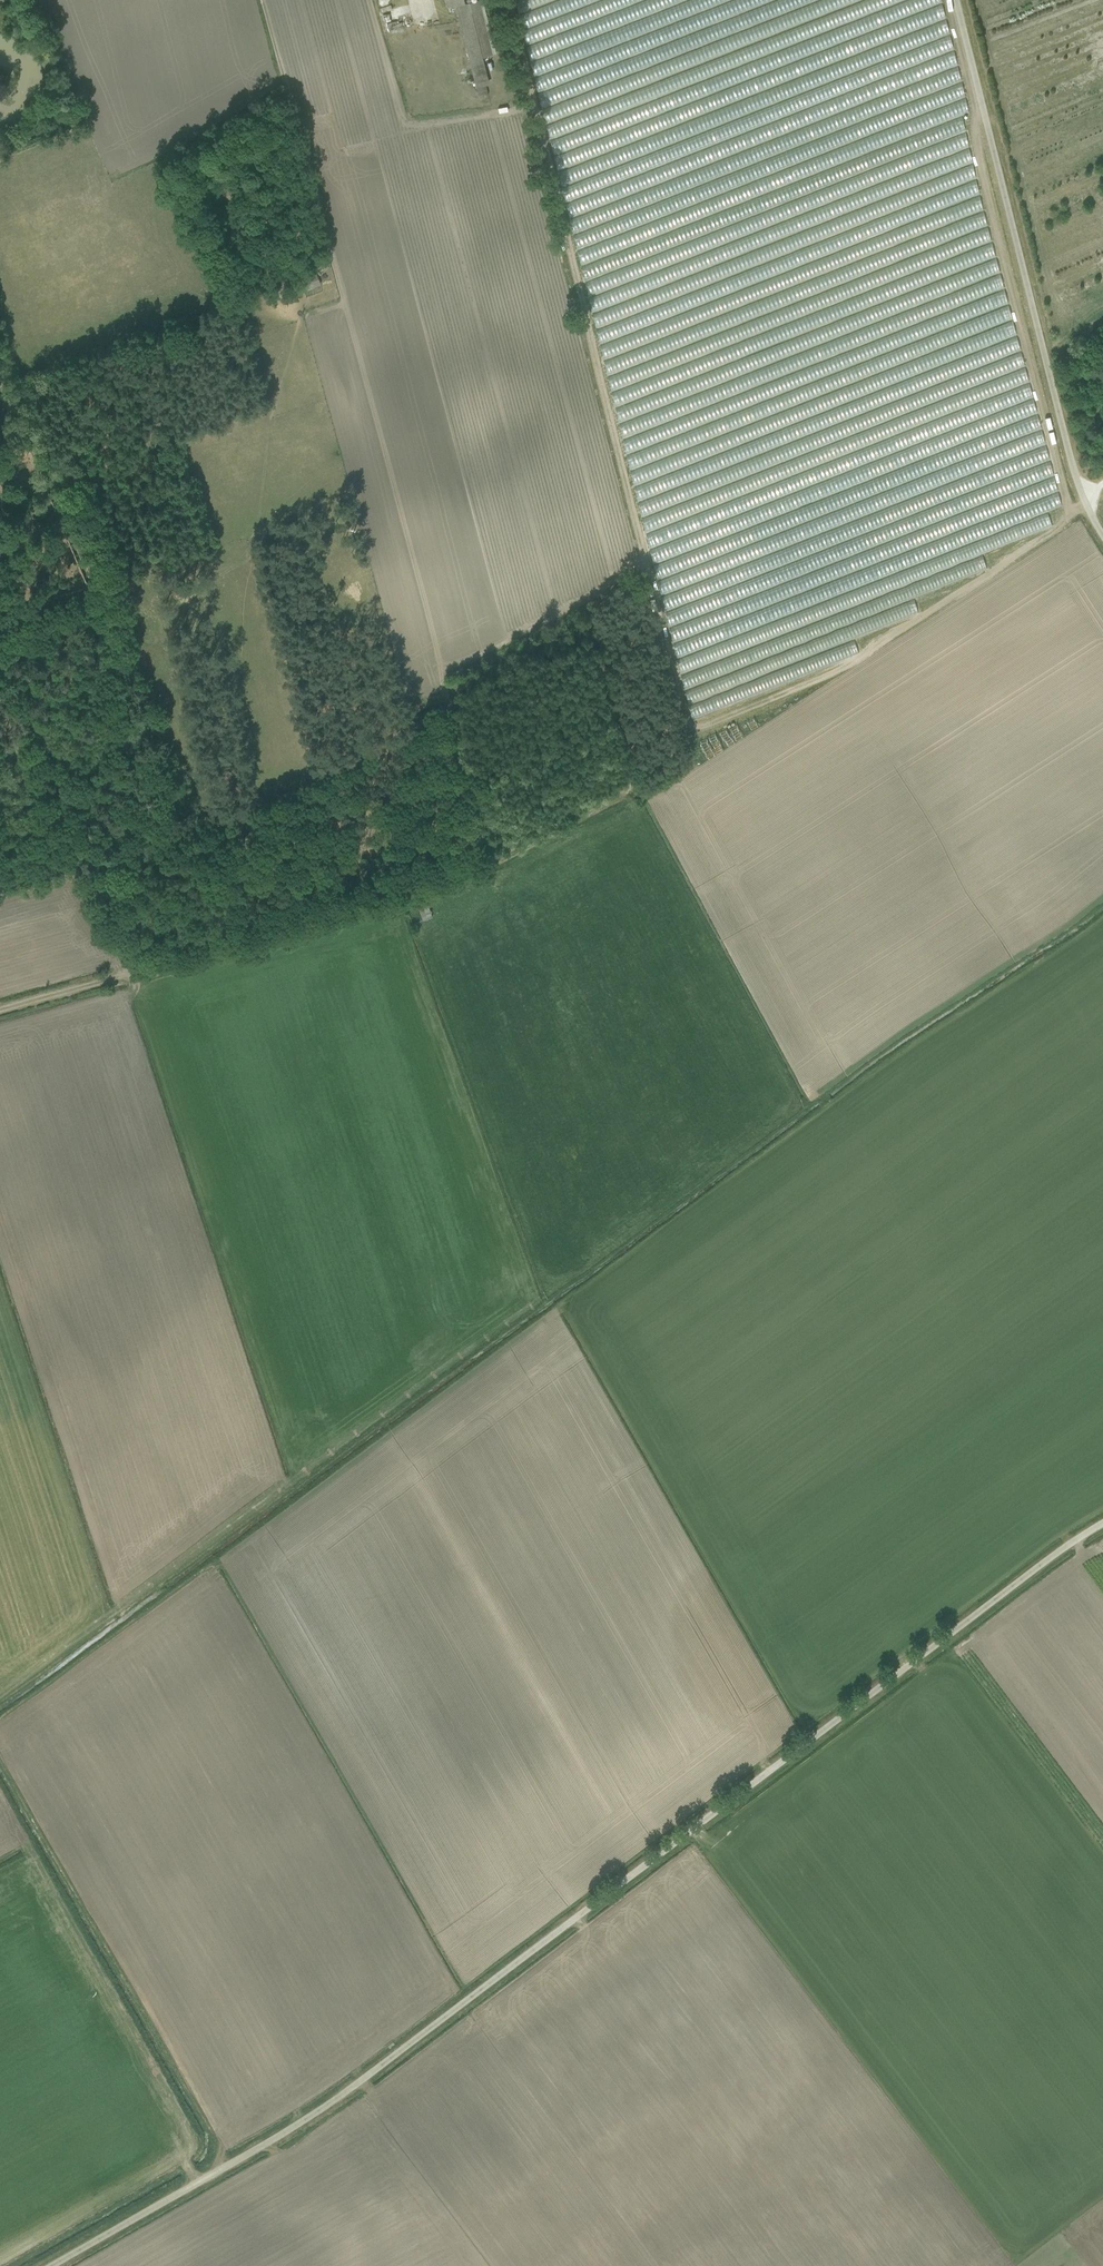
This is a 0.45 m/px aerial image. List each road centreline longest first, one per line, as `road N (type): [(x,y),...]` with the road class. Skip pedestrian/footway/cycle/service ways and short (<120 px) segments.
road 1 (unclassified): [(1102,1538),(948,1636),(262,2140),(36,2265)]
road 2 (unclassified): [(958,0),(1069,450),(1089,492)]

